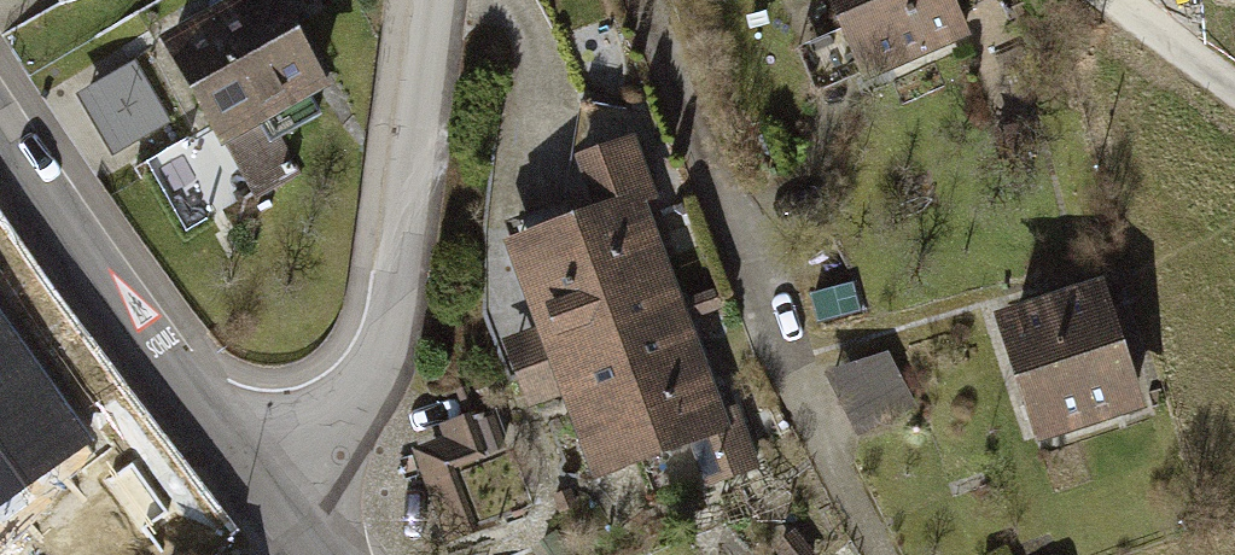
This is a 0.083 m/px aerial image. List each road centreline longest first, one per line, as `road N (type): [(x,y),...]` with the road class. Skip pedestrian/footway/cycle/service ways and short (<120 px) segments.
road 1 (residential): [(263,493),(380,375),(432,0)]
road 2 (tertiary): [(0,126),(263,493)]
road 3 (residential): [(1119,0),(1234,89)]

